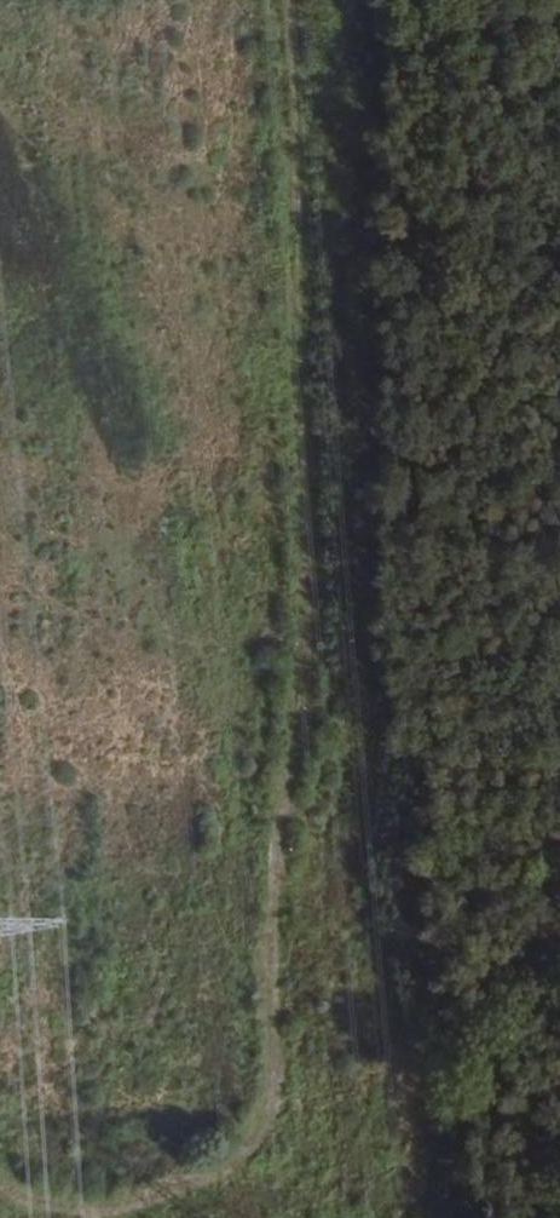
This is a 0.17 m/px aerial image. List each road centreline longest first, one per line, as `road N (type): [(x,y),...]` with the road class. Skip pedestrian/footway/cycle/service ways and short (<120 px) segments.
road 1 (track): [(228,1217),(284,1163),(308,1101),(303,961),(283,877),(310,591),(277,0)]

